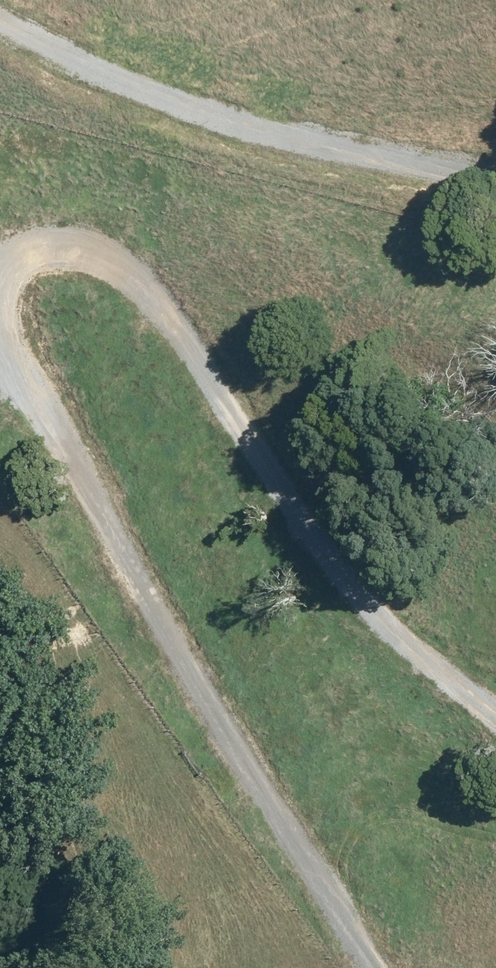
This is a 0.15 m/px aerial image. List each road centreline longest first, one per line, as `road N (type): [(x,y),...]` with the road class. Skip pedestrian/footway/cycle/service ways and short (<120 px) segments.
road 1 (track): [(495,678),(301,540),(212,405),(157,273),(110,244),(72,240),(26,290),(18,359),(76,513),(400,967)]
road 2 (track): [(0,26),(202,127),(495,182)]

